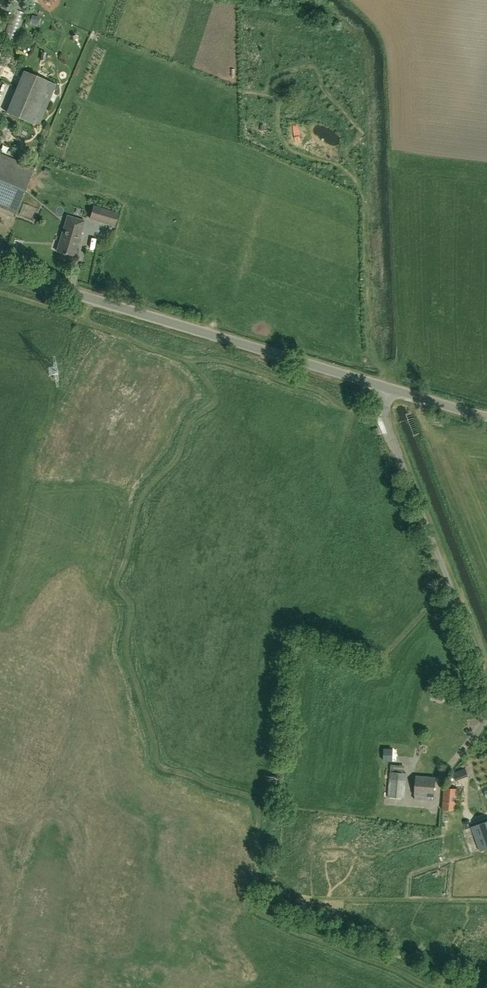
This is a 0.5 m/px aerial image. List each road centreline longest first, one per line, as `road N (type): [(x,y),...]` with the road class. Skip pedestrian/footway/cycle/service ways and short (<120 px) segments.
road 1 (unclassified): [(389,388),(0,272)]
road 2 (unclassified): [(486,681),(390,432),(389,388)]

